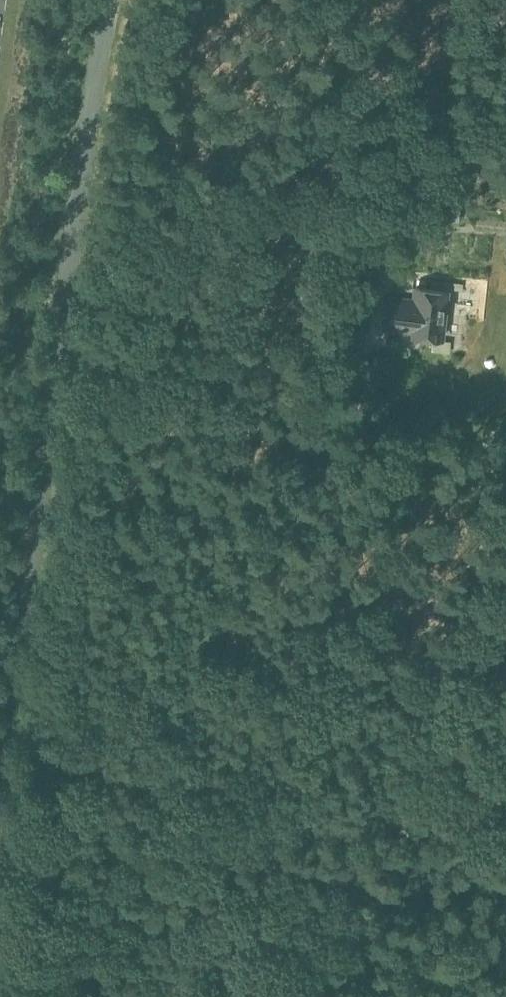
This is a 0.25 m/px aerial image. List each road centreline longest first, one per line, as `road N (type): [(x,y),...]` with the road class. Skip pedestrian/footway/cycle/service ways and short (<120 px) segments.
road 1 (unclassified): [(0,730),(47,368),(114,0)]

